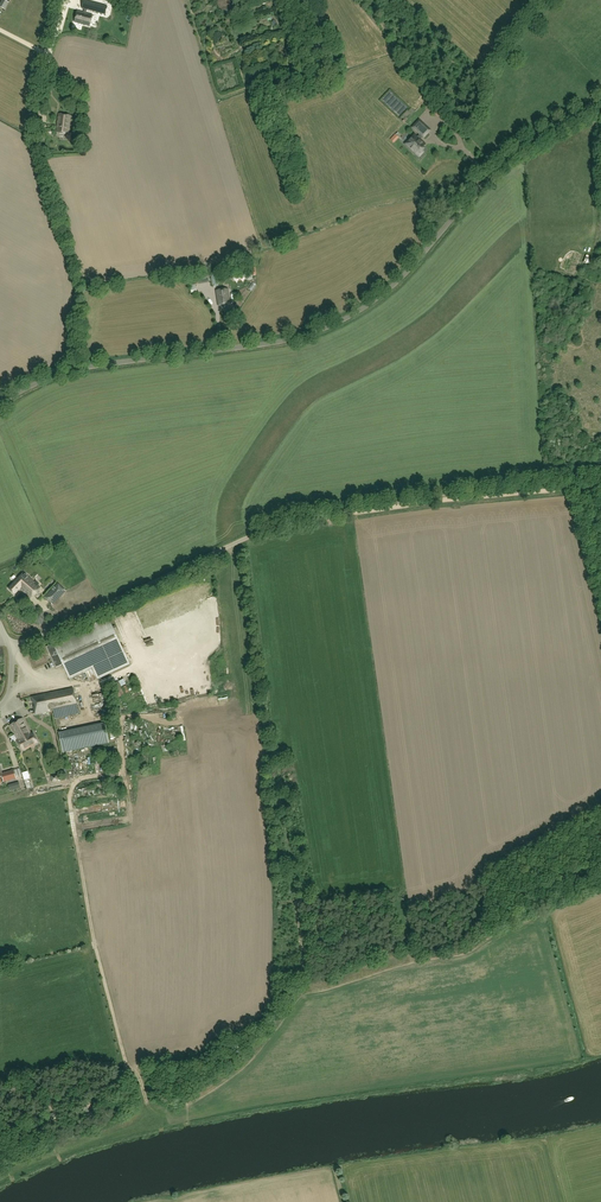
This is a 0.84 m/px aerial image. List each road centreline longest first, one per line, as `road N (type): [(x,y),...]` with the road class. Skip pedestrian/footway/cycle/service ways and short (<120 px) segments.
road 1 (unclassified): [(0,404),(71,371),(276,342),(351,316),(414,264),(504,160),(600,98)]
road 2 (track): [(122,764),(120,772),(74,781),(70,799),(99,964),(125,1057),(147,1103)]
road 3 (track): [(276,527),(600,485)]
road 4 (unclassified): [(10,647),(276,527)]
road 5 (track): [(132,1069),(92,1093),(0,1119)]

